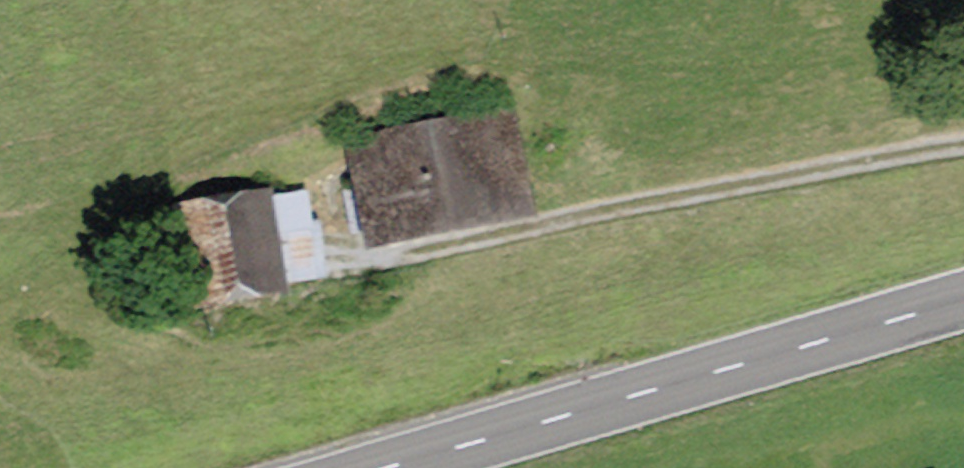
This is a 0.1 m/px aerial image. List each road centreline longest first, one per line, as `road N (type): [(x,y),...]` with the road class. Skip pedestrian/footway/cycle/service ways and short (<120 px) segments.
road 1 (track): [(332,241),(427,248),(963,145)]
road 2 (primary): [(963,302),(390,467)]

